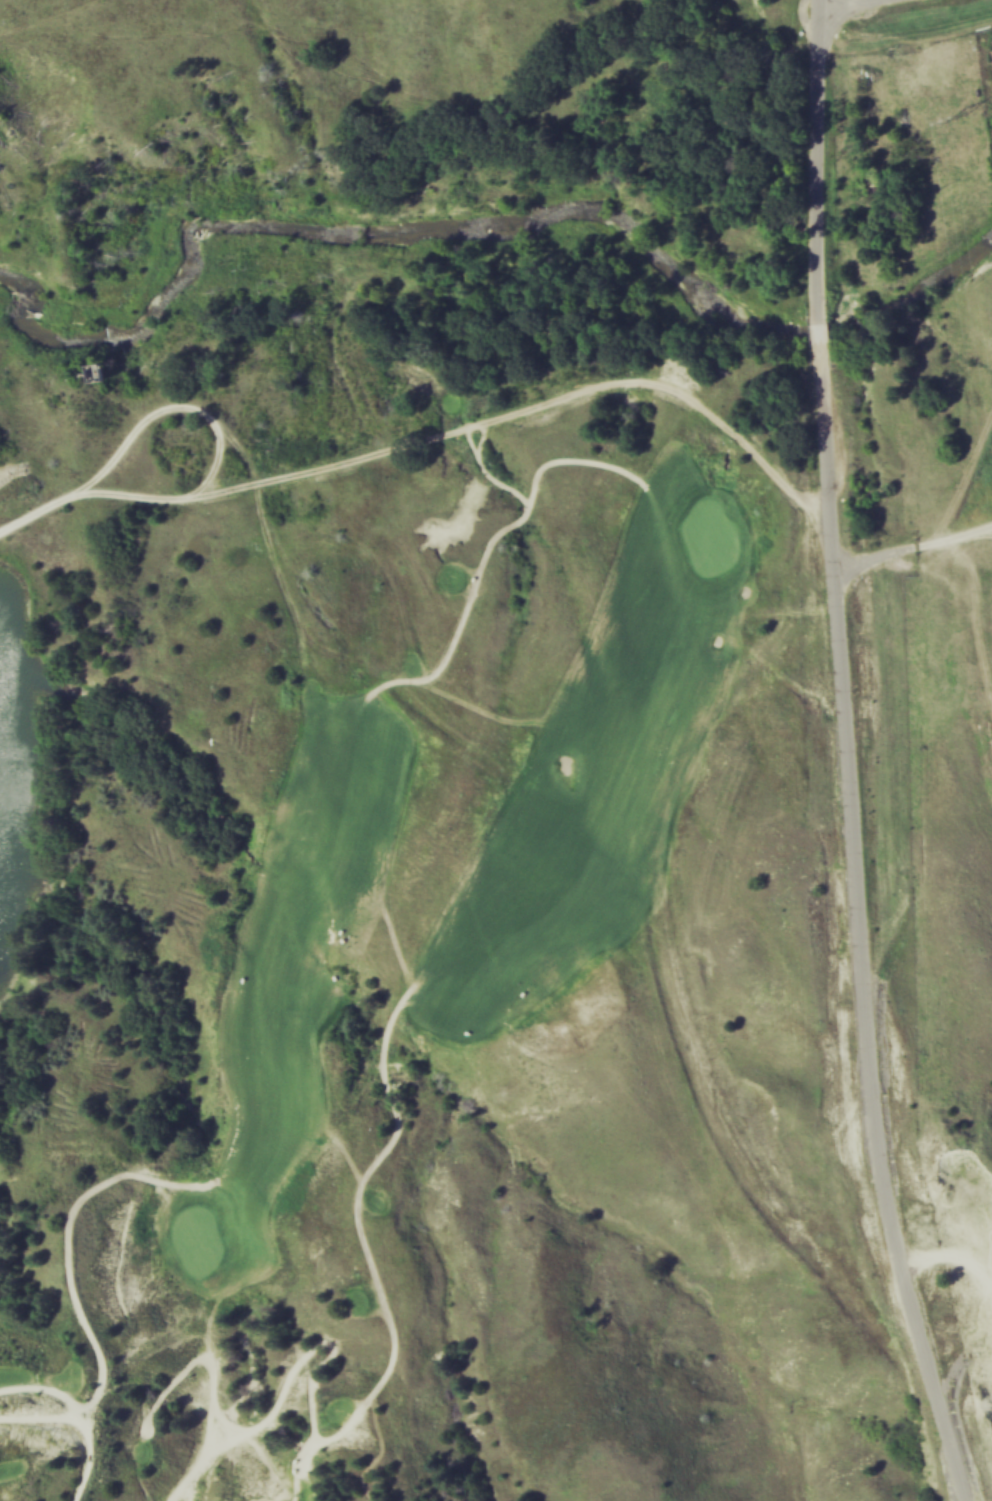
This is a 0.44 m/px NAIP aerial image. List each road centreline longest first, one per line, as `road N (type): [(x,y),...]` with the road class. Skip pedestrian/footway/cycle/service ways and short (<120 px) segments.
road 1 (residential): [(969,1500),(886,1172),(825,357)]
road 2 (residential): [(822,298),(824,0)]

